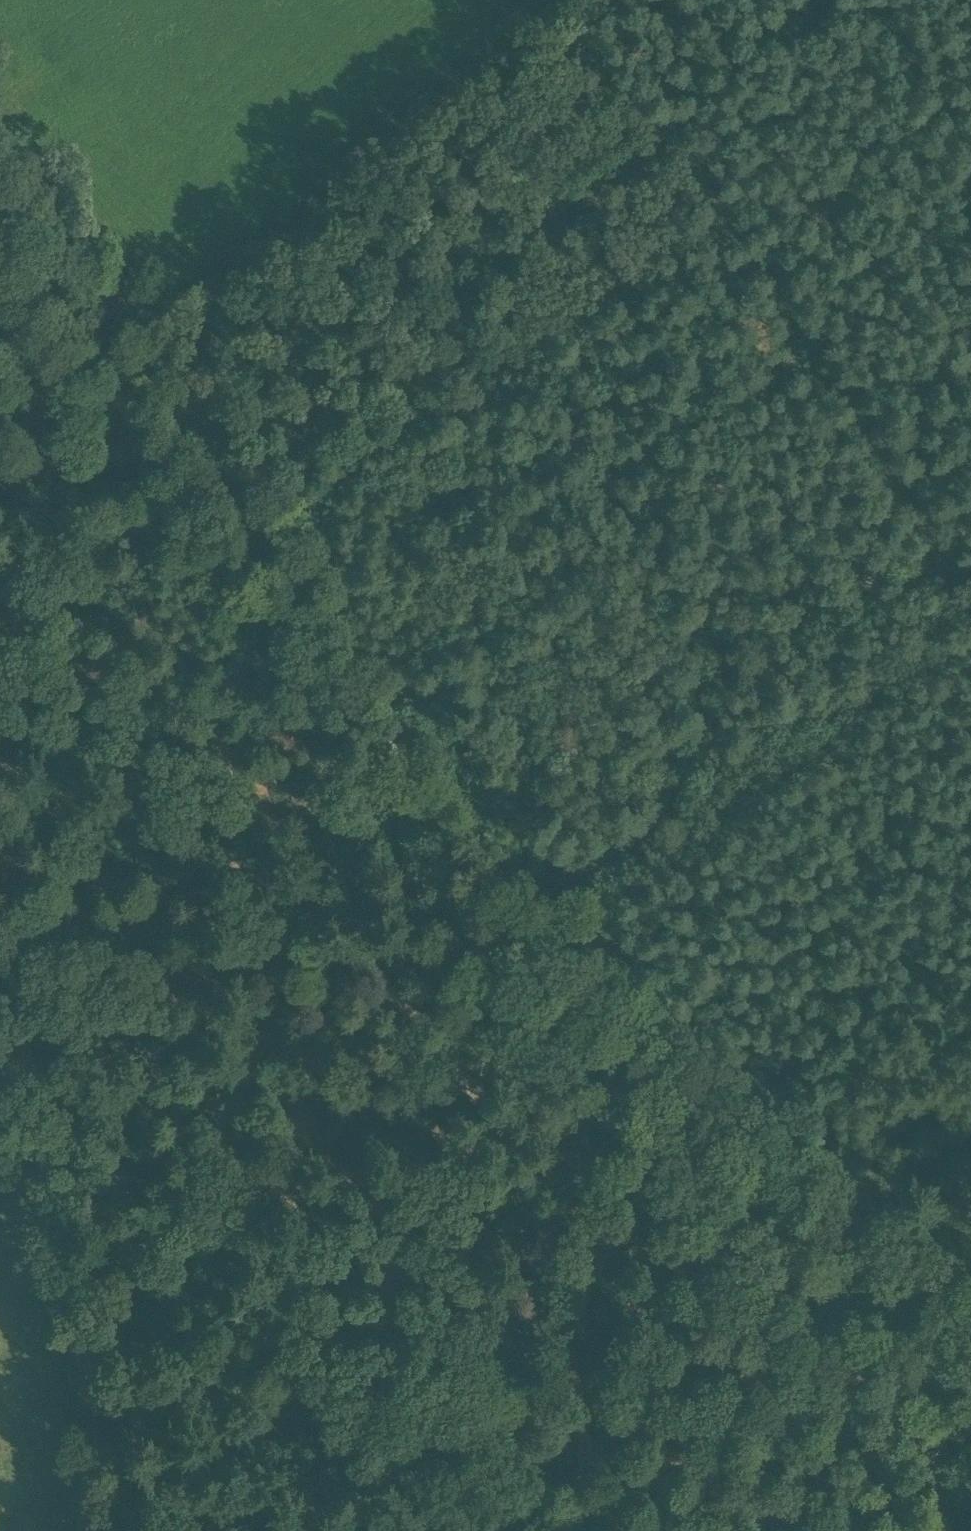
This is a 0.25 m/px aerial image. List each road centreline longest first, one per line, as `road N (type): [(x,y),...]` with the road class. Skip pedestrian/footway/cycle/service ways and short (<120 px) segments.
road 1 (track): [(542,955),(0,251)]
road 2 (track): [(471,1085),(417,1010),(250,875),(0,762)]
road 3 (track): [(970,1322),(542,955)]
road 4 (track): [(96,1530),(91,1488),(105,1409),(105,1303),(94,1195),(62,1117),(0,1014)]
road 5 (track): [(970,630),(553,935),(542,955)]
road 6 (track): [(0,470),(137,597),(192,683),(273,892)]
road 7 (track): [(542,955),(471,1085)]

